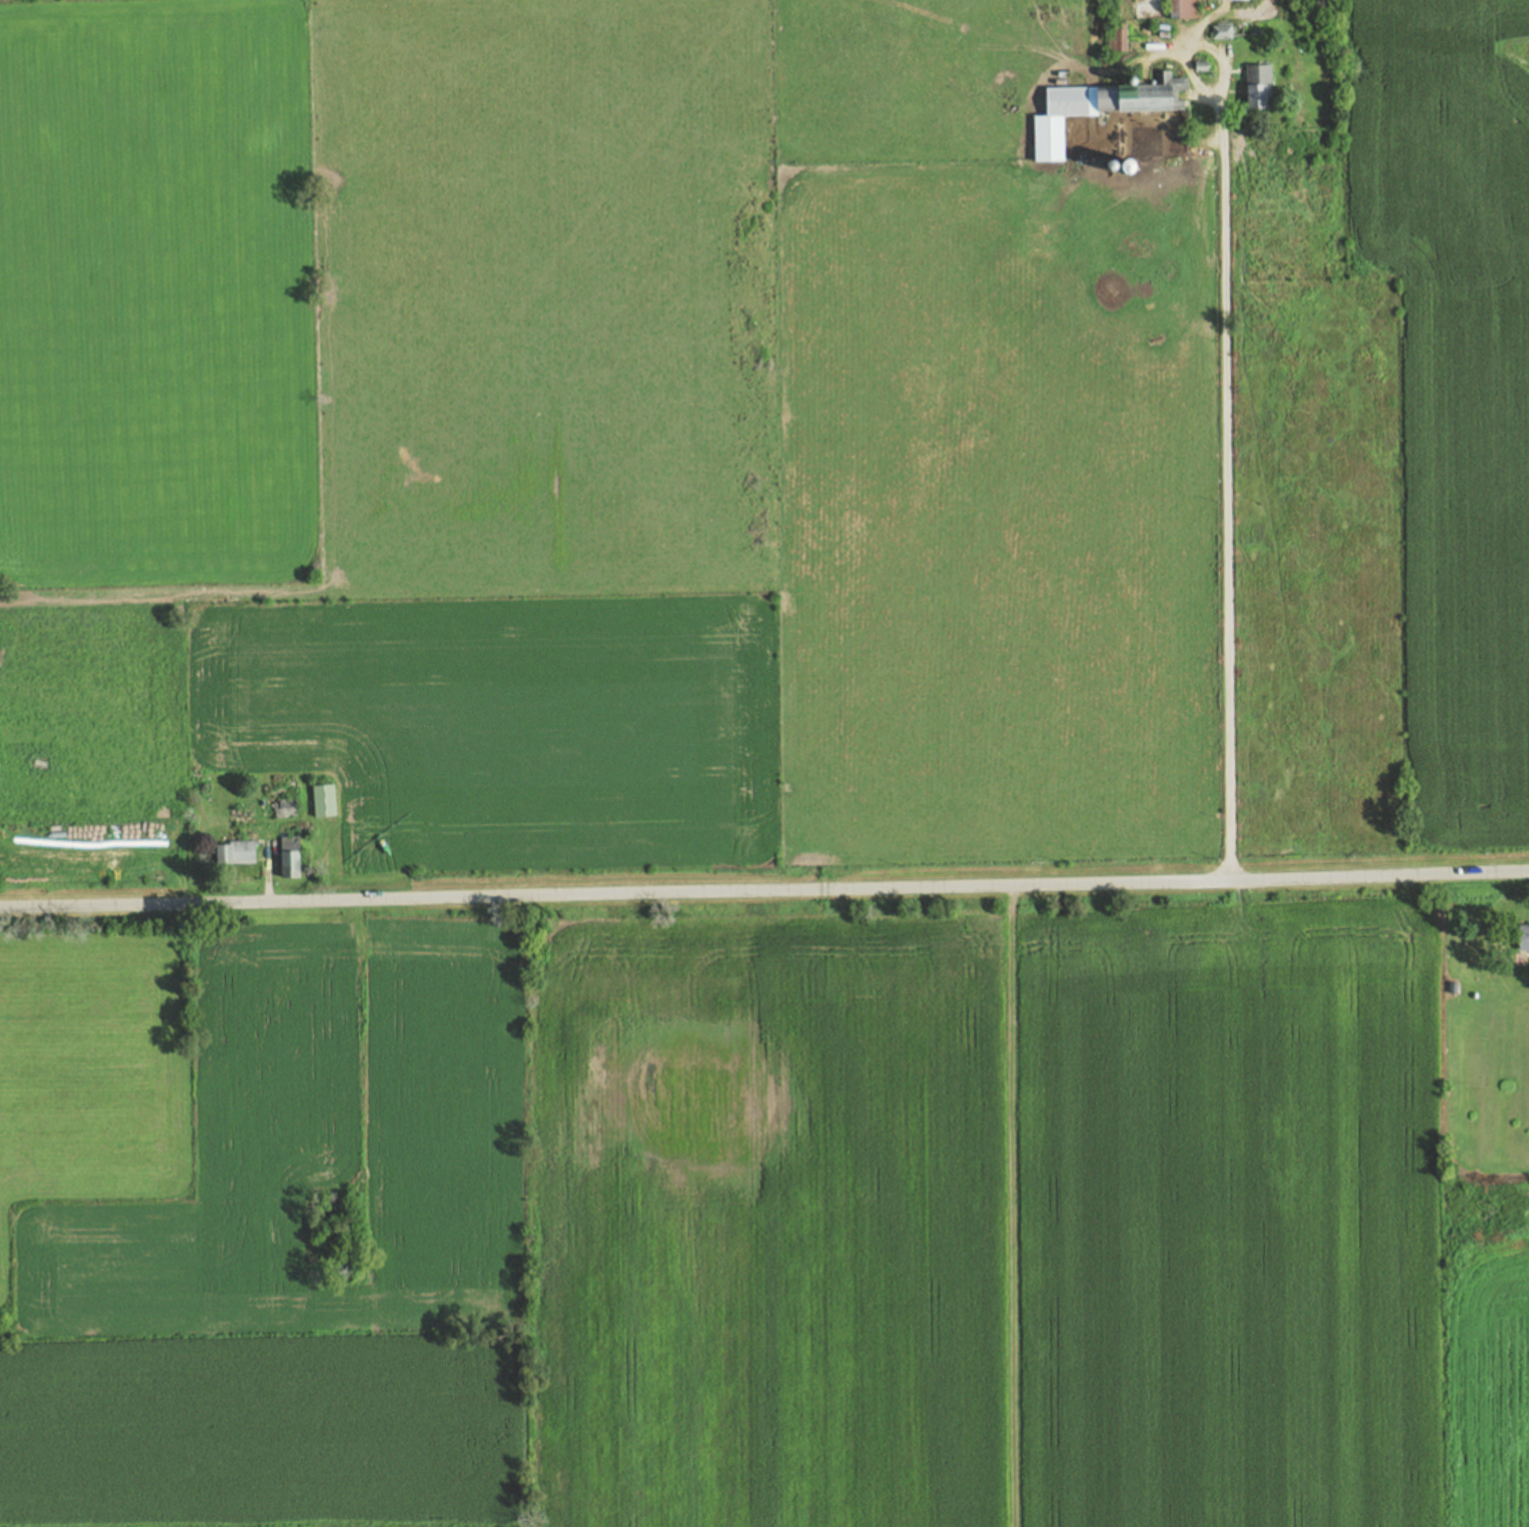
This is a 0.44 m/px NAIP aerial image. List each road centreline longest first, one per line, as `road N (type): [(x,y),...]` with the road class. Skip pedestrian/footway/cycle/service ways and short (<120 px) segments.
road 1 (residential): [(1528,872),(0,905)]
road 2 (track): [(356,898),(363,1169),(354,1190)]

